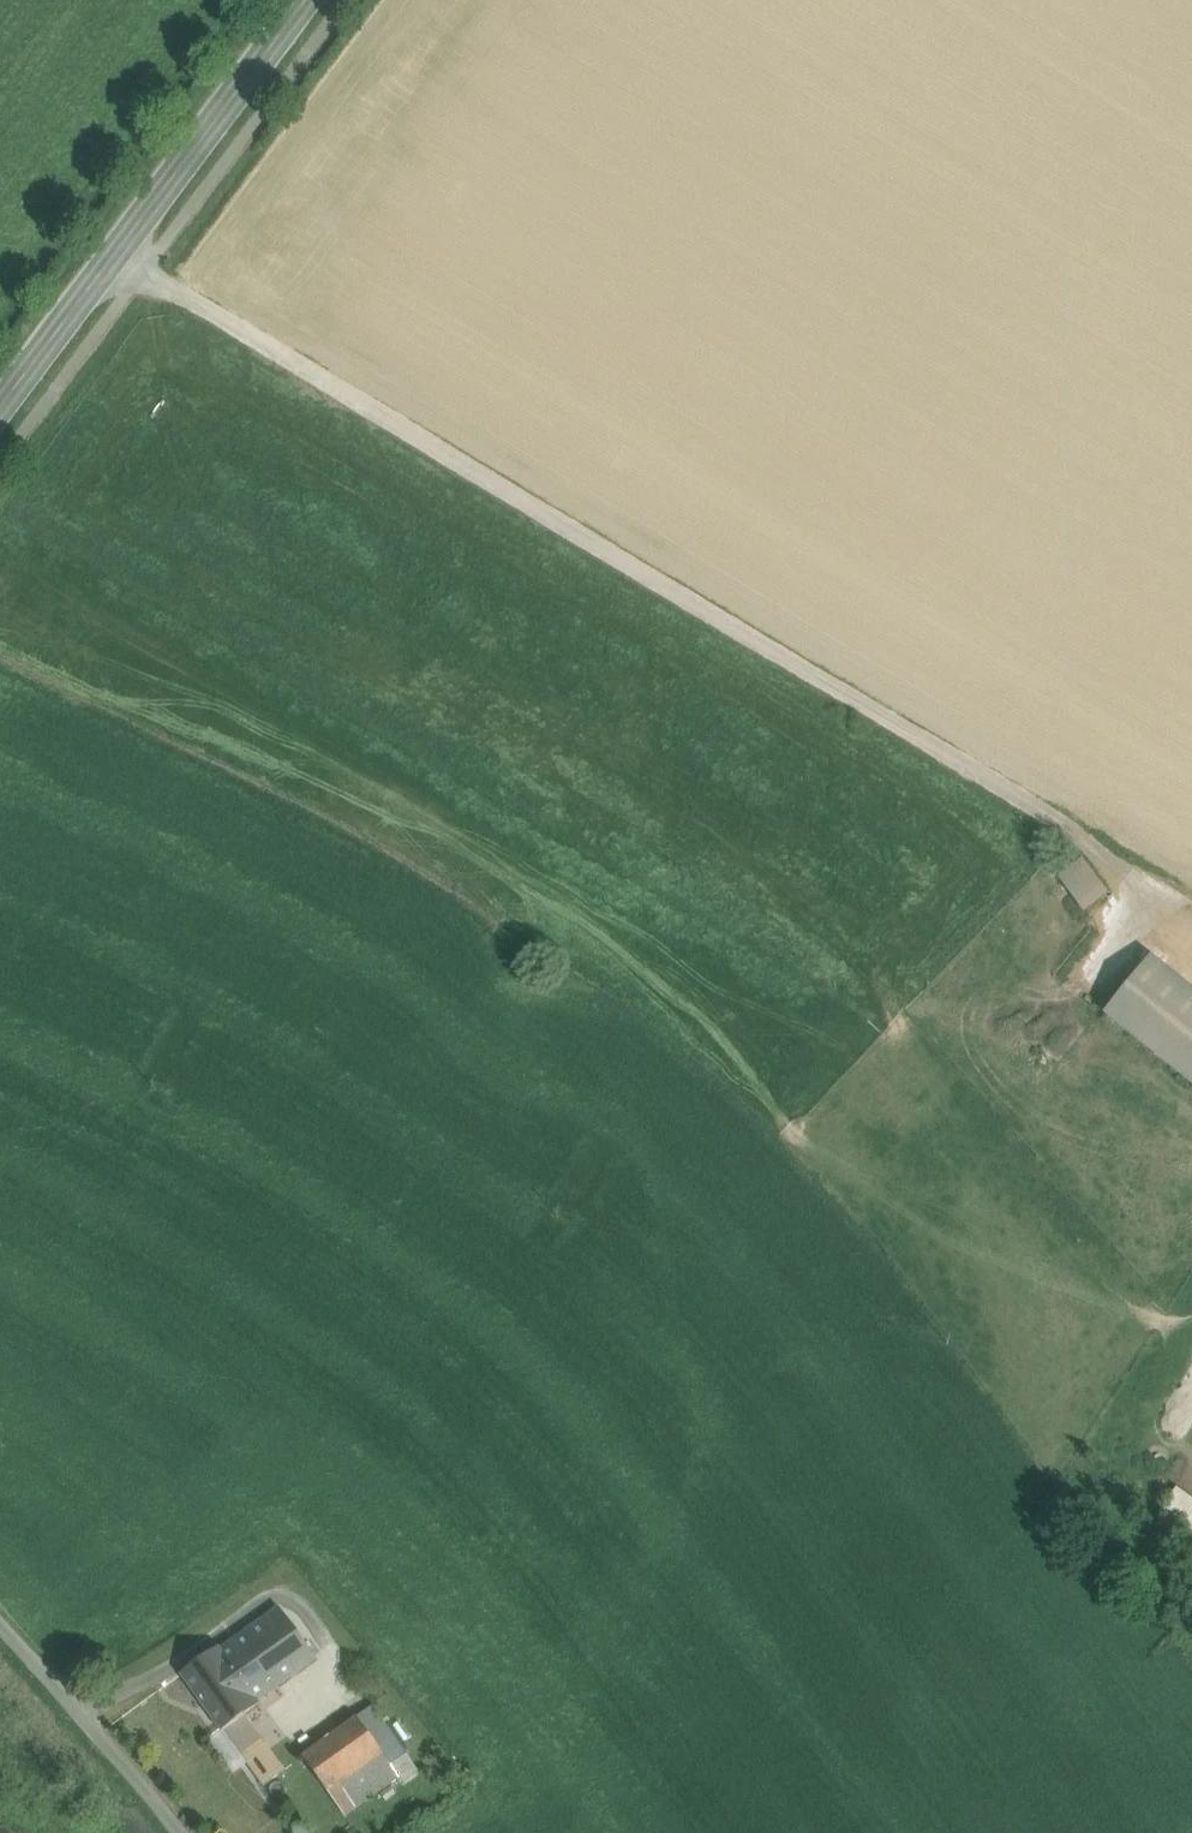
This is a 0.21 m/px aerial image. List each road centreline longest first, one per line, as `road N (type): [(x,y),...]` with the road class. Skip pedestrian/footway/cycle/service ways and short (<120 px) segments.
road 1 (secondary): [(300,0),(0,401)]
road 2 (unclassified): [(178,1832),(0,1629)]

